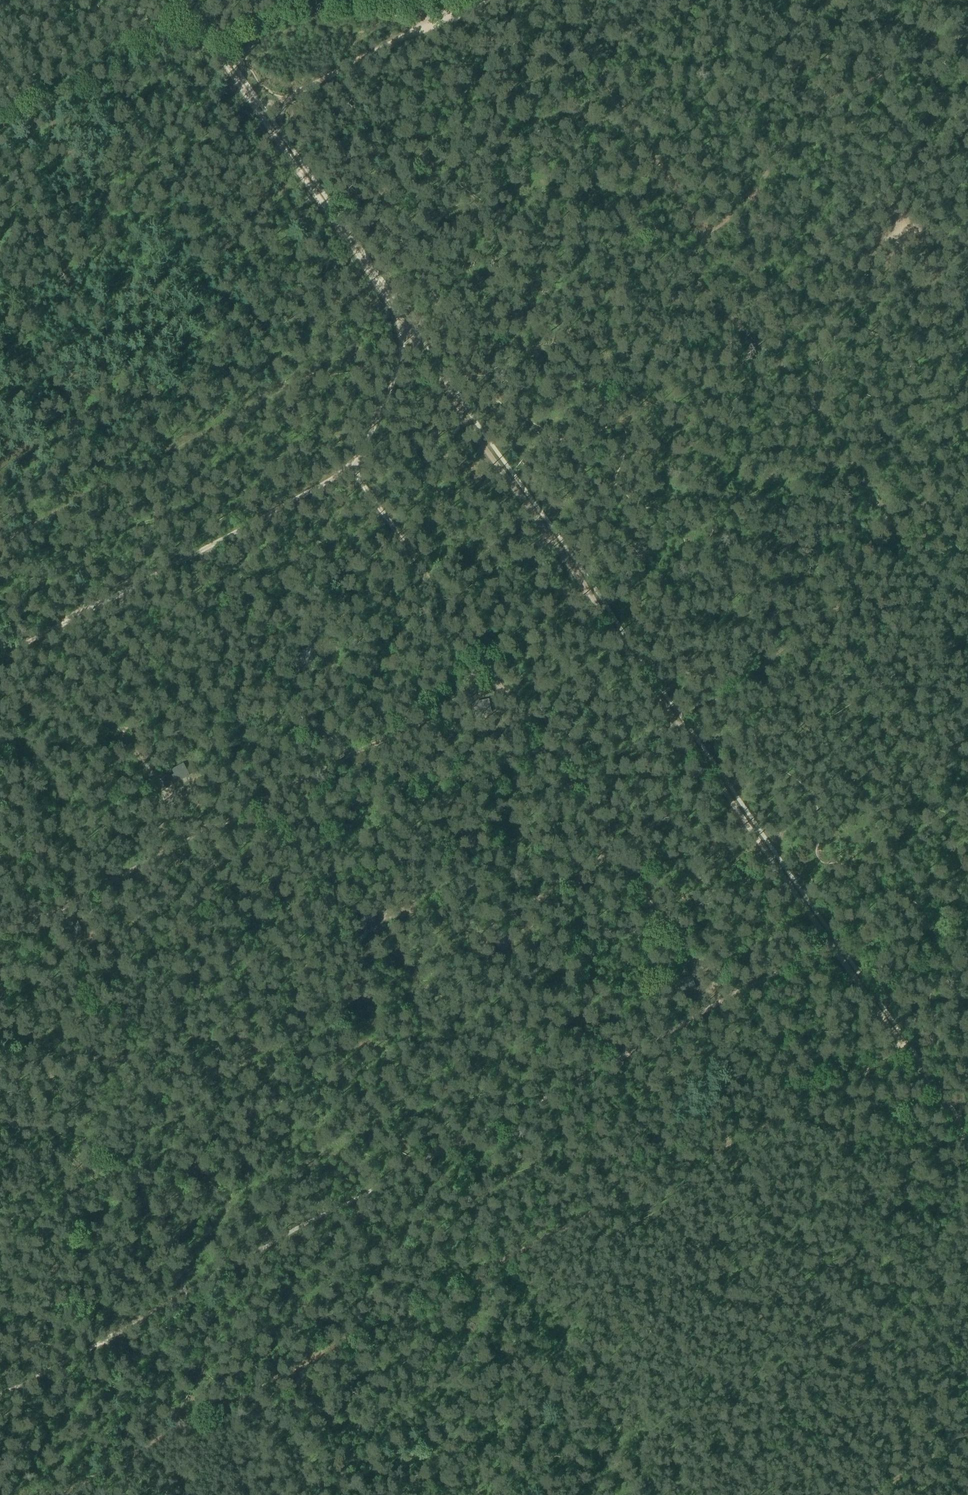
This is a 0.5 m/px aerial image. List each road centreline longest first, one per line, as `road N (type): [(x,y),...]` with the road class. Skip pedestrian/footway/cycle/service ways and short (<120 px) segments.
road 1 (track): [(876,1012),(257,112)]
road 2 (track): [(0,543),(405,325),(363,459),(0,655)]
road 3 (track): [(52,1494),(899,1046)]
road 4 (track): [(830,946),(0,1388)]
road 5 (track): [(0,865),(158,1105),(615,845)]
road 6 (track): [(361,460),(719,1003)]
road 7 (track): [(0,934),(496,666)]
road 8 (track): [(704,237),(693,279),(805,392),(906,549),(967,502)]
road 9 (track): [(967,32),(795,120),(758,183),(704,237)]
road 10 (track): [(0,320),(107,285),(305,180)]
road 11 (track): [(906,549),(676,724)]
road 12 (track): [(704,237),(548,0)]
road 13 (track): [(48,628),(183,835)]
road 14 (track): [(207,542),(339,749)]
road 15 (track): [(0,127),(197,21)]
road 16 (track): [(967,1147),(876,1012)]
road 17 (track): [(967,931),(915,964),(876,1012)]

